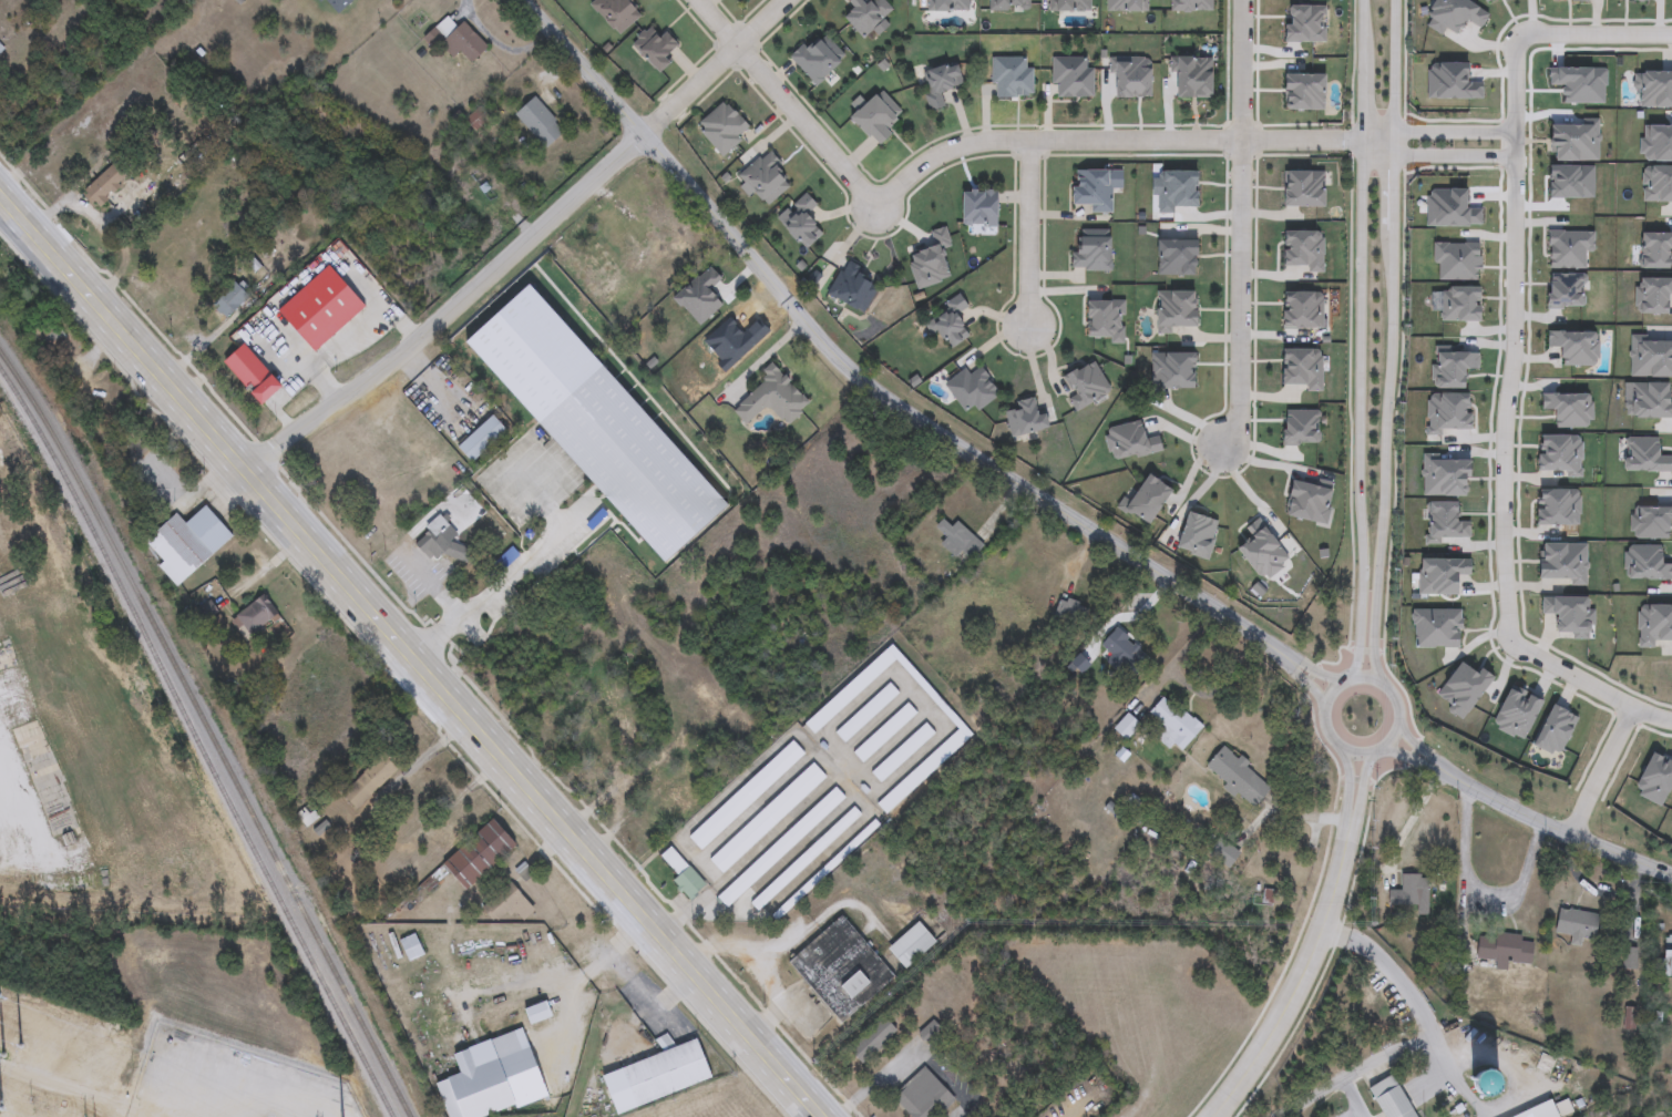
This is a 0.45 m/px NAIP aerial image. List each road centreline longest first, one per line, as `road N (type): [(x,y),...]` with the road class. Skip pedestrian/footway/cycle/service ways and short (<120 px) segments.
road 1 (primary): [(822,1116),(0,195)]
road 2 (tertiary): [(1273,648),(903,402),(822,339),(525,0)]
road 3 (residential): [(1522,37),(1516,58),(1514,369),(1505,418),(1511,633),(1533,655),(1671,721)]
road 4 (residential): [(243,470),(417,342),(787,0)]
road 5 (secondary): [(1363,0),(1361,653),(1351,679)]
road 6 (residential): [(876,208),(929,160),(984,143),(1363,142)]
road 7 (secondary): [(1387,686),(1375,662),(1374,632),(1394,230)]
road 8 (residential): [(1242,0),(1239,412),(1224,452)]
road 9 (secondary): [(1212,1116),(1270,1045),(1299,987),(1325,930),(1348,826)]
road 10 (residential): [(693,0),(876,208)]
road 11 (tertiary): [(1671,875),(1493,803),(1440,771)]
road 12 (secondary): [(1373,678),(1348,679),(1326,703),(1330,734),(1356,751),(1379,748),(1399,723),(1393,691),(1373,678)]
road 13 (residential): [(1028,328),(1029,143)]
road 14 (residential): [(1671,34),(1522,37)]
road 15 (residential): [(1634,707),(1569,836)]
road 16 (secondary): [(1394,132),(1394,0)]
road 17 (residential): [(1515,132),(1394,132)]

